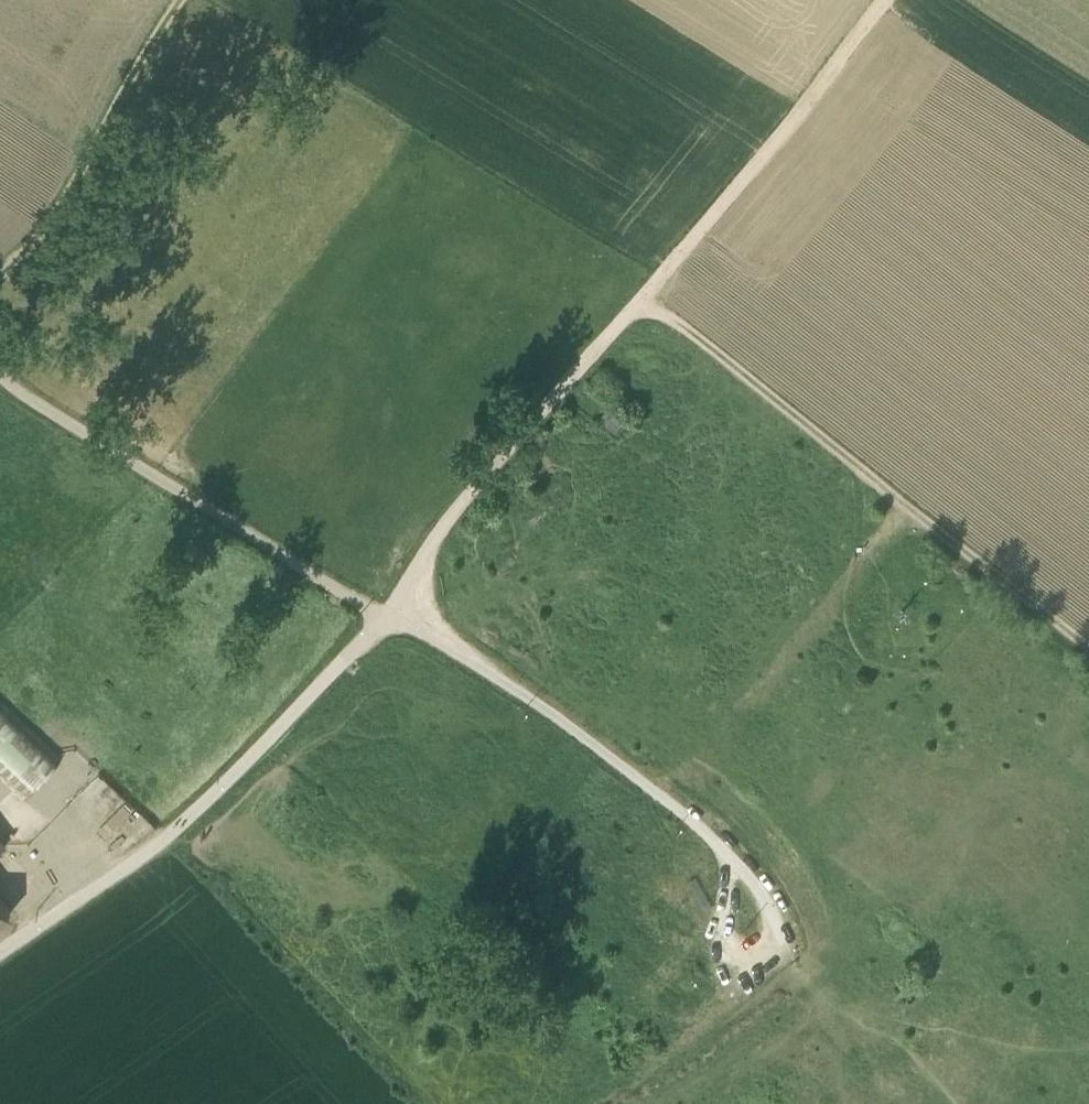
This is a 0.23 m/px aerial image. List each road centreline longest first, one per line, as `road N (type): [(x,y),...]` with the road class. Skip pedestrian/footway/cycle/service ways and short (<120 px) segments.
road 1 (track): [(883,0),(642,294),(488,463)]
road 2 (track): [(642,294),(1088,644)]
road 3 (unclassified): [(389,603),(572,720),(631,767),(741,860),(784,934)]
road 4 (unclassified): [(382,614),(163,836),(0,947)]
road 5 (unclassified): [(382,614),(0,365)]
road 6 (track): [(0,269),(38,234),(176,0)]
road 7 (unclassified): [(488,463),(389,603)]

